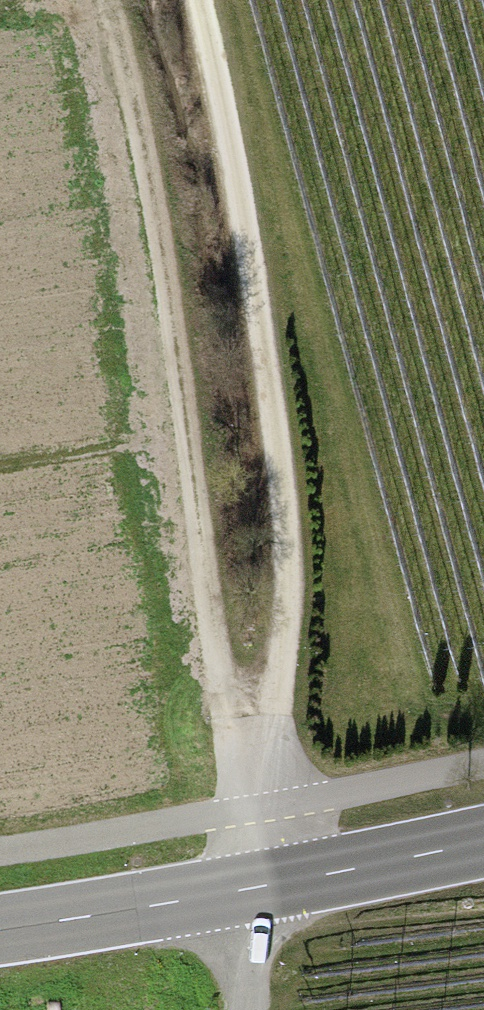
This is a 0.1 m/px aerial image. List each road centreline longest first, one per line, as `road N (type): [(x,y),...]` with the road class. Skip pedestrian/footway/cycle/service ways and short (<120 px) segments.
road 1 (track): [(259,724),(220,669),(168,292),(100,0)]
road 2 (track): [(259,724),(285,637),(282,481),(198,0)]
road 3 (secondary): [(258,885),(0,929)]
road 4 (secondary): [(483,837),(258,885)]
road 5 (track): [(258,885),(259,724)]
road 6 (residential): [(258,885),(244,1009)]

